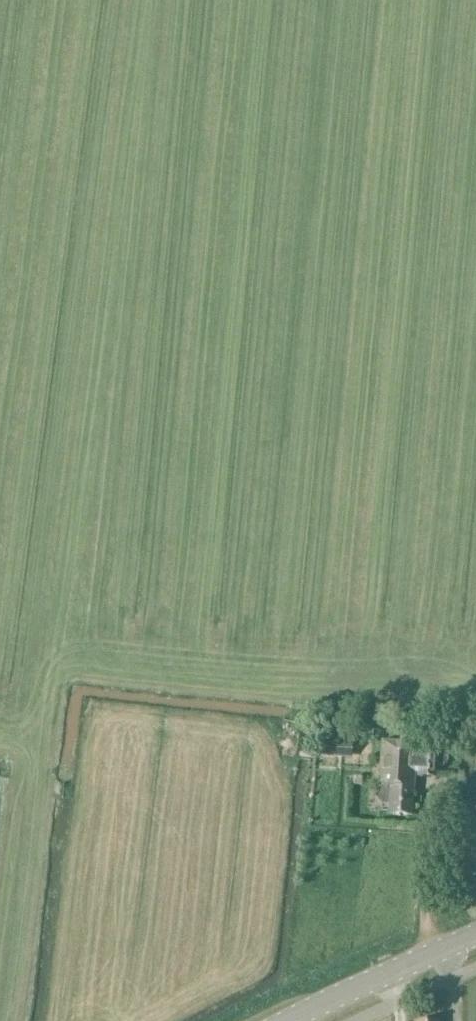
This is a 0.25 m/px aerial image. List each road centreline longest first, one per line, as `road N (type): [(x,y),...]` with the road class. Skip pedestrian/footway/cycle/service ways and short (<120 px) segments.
road 1 (tertiary): [(292,1020),(475,937)]

